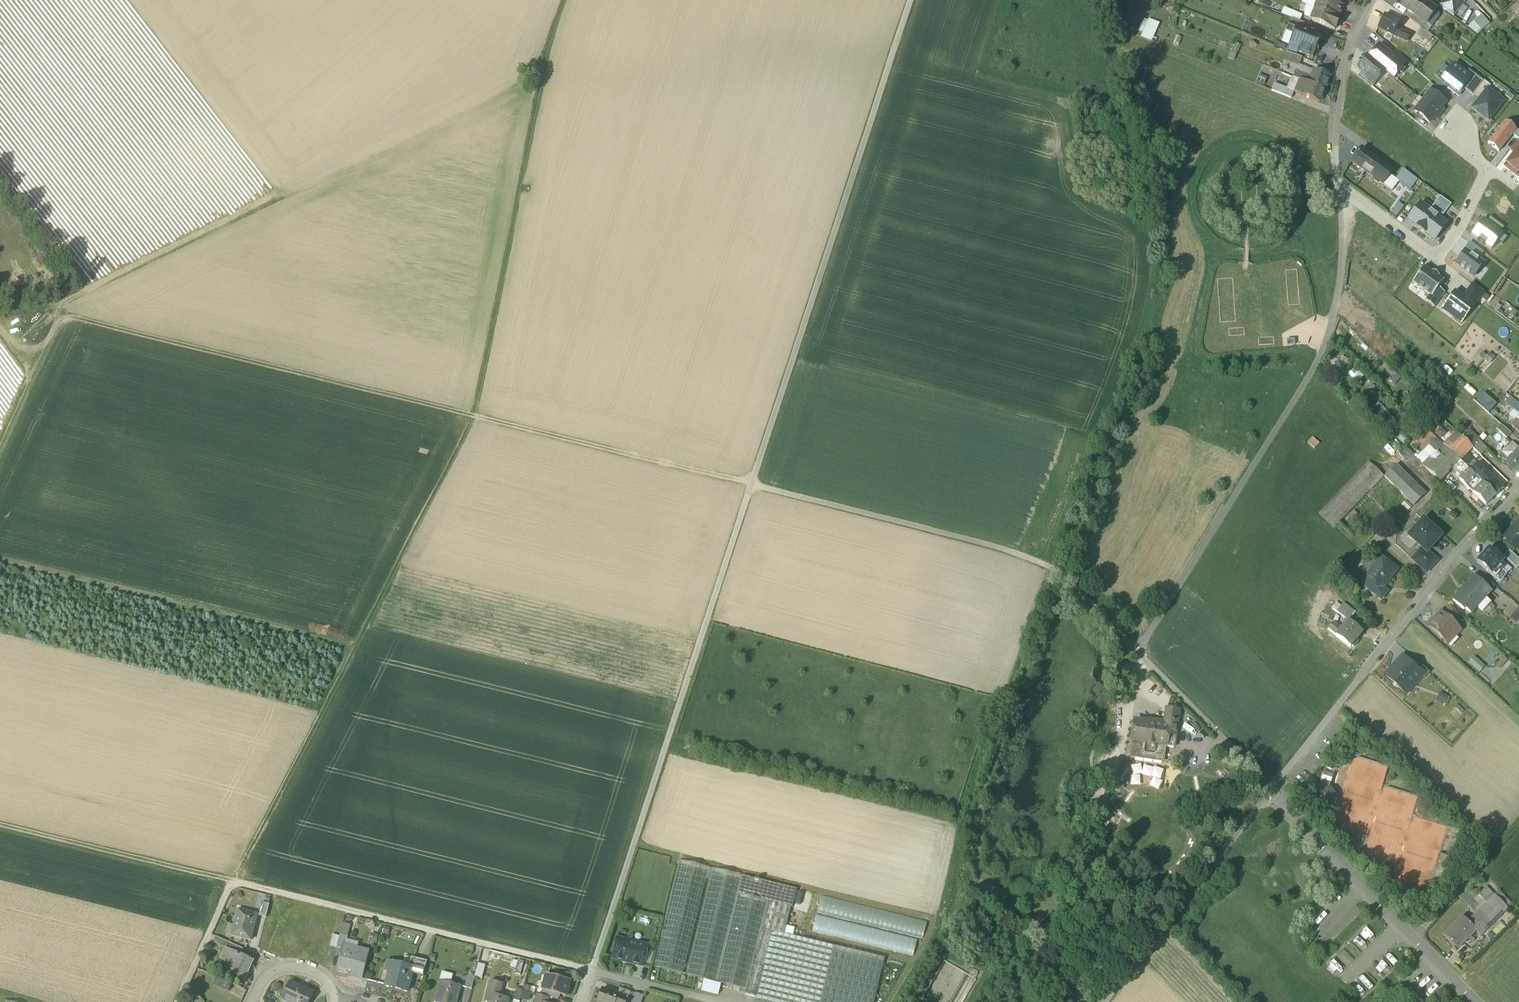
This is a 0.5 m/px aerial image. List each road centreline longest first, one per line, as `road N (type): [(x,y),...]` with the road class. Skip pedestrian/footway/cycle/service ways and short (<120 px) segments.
road 1 (track): [(564,0),(546,51),(472,418),(235,887)]
road 2 (track): [(0,446),(58,318),(472,418)]
road 3 (unclassified): [(1338,189),(1341,274),(1324,347),(1151,630),(1141,659)]
road 4 (track): [(592,972),(752,486)]
road 5 (track): [(911,0),(752,486)]
road 6 (track): [(752,486),(1051,567),(1141,659)]
road 7 (residential): [(1518,488),(1433,585),(1272,796)]
road 8 (track): [(752,486),(472,418)]
road 9 (residential): [(1472,1001),(1272,796)]
road 10 (residential): [(1107,1001),(1270,794)]
road 11 (track): [(0,828),(235,887)]
road 12 (residential): [(1270,794),(1141,659)]
road 13 (track): [(1414,942),(1518,826)]
road 14 (residential): [(1371,0),(1348,54),(1334,121)]
road 15 (residential): [(179,1001),(235,887)]

